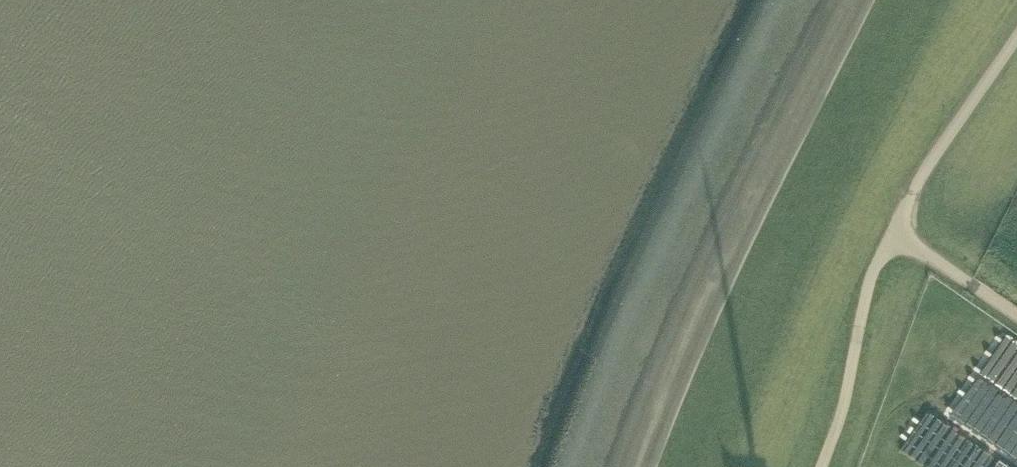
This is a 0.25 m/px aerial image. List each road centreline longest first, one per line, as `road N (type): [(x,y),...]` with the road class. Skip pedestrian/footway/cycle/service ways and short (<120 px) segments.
road 1 (unclassified): [(823,466),(873,275),(893,233)]
road 2 (unclassified): [(893,233),(913,189),(1016,38)]
road 3 (unclassified): [(1016,318),(893,233)]

